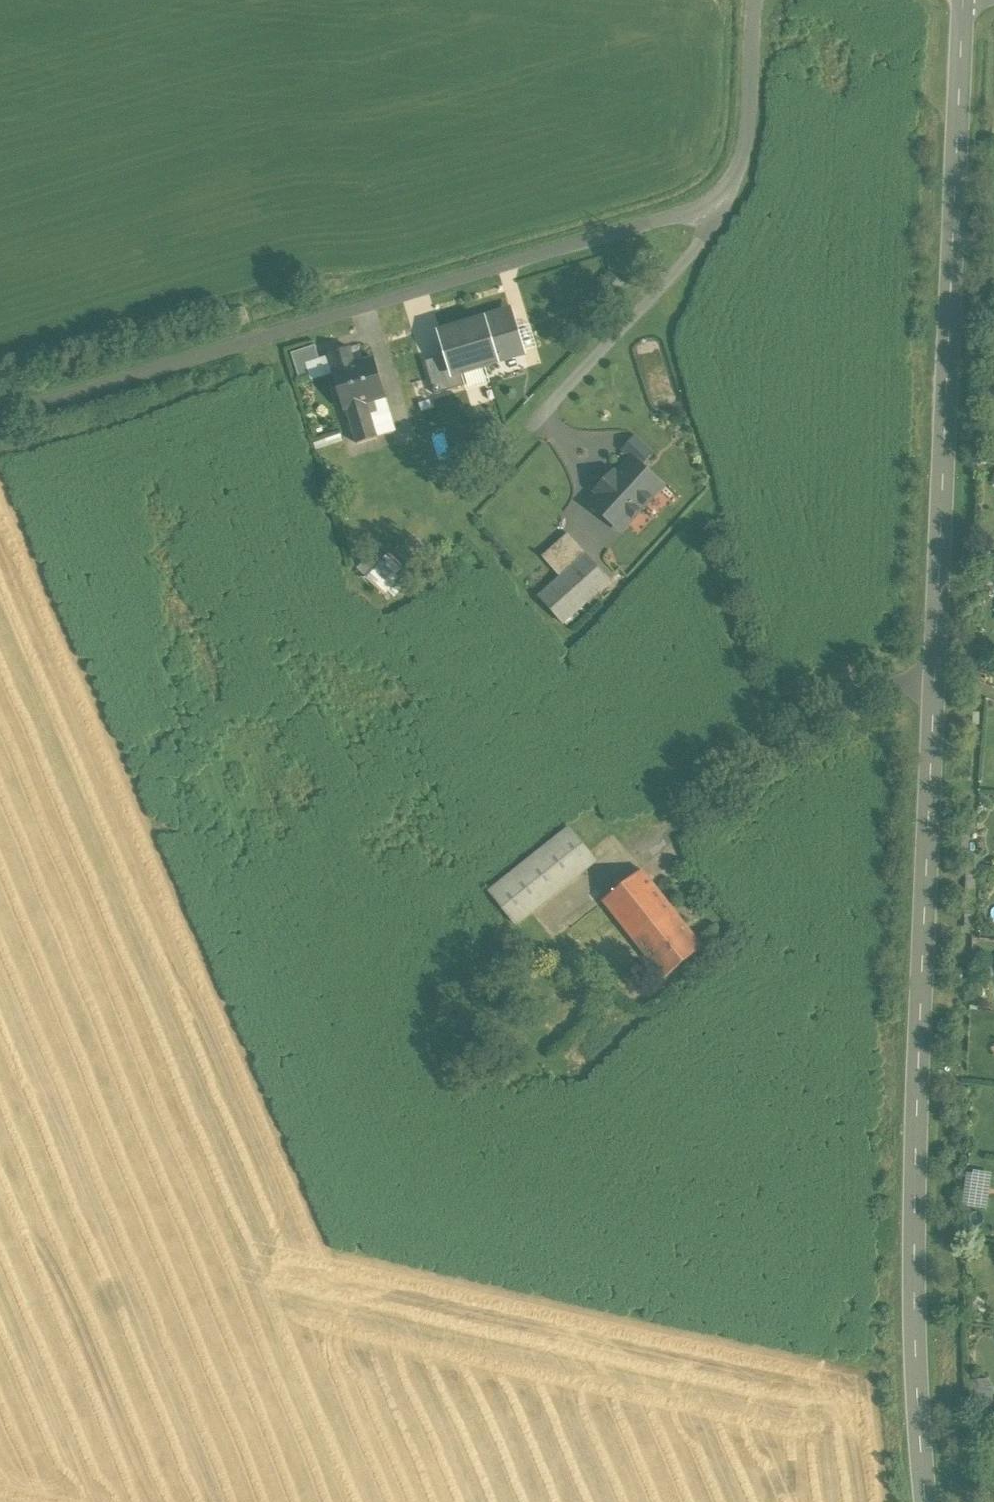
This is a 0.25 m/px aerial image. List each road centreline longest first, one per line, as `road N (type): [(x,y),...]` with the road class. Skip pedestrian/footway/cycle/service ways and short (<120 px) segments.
road 1 (tertiary): [(925,1501),(915,1225),(963,0)]
road 2 (unclassified): [(757,0),(750,124),(744,150),(716,192),(0,407)]

